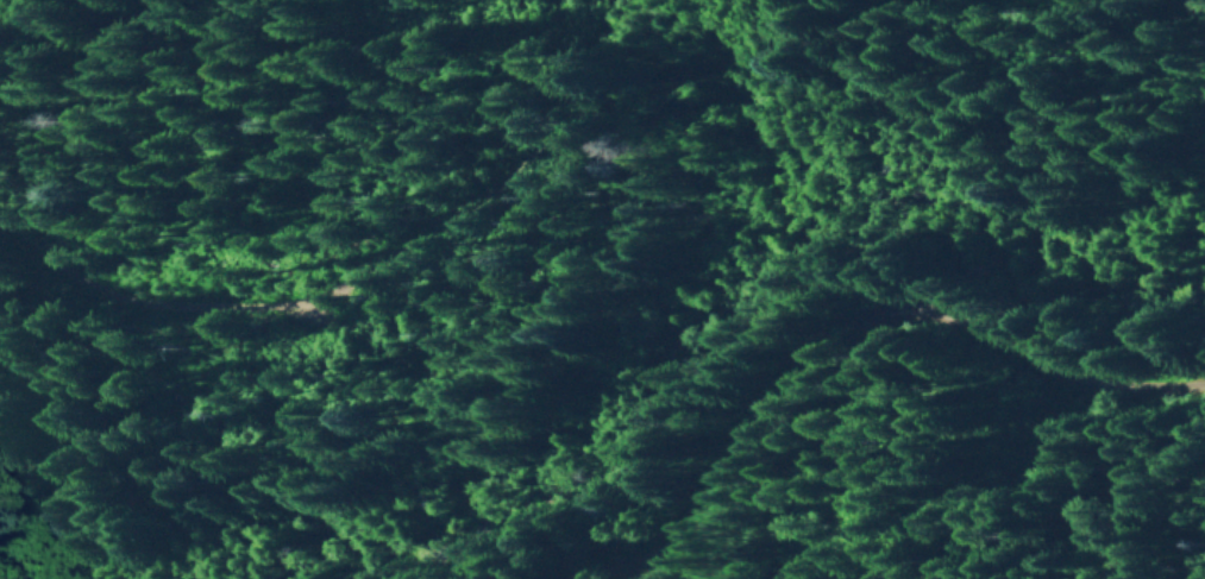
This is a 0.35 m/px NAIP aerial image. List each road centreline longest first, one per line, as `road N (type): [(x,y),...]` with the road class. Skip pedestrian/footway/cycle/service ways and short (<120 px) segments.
road 1 (track): [(0,217),(101,300),(194,314),(313,304),(356,287),(515,177),(591,57),(615,0)]
road 2 (track): [(584,578),(667,530),(792,377),(860,321),(886,314),(920,320),(1086,385),(1204,384)]
road 3 (track): [(597,0),(527,33),(459,32),(357,0)]

